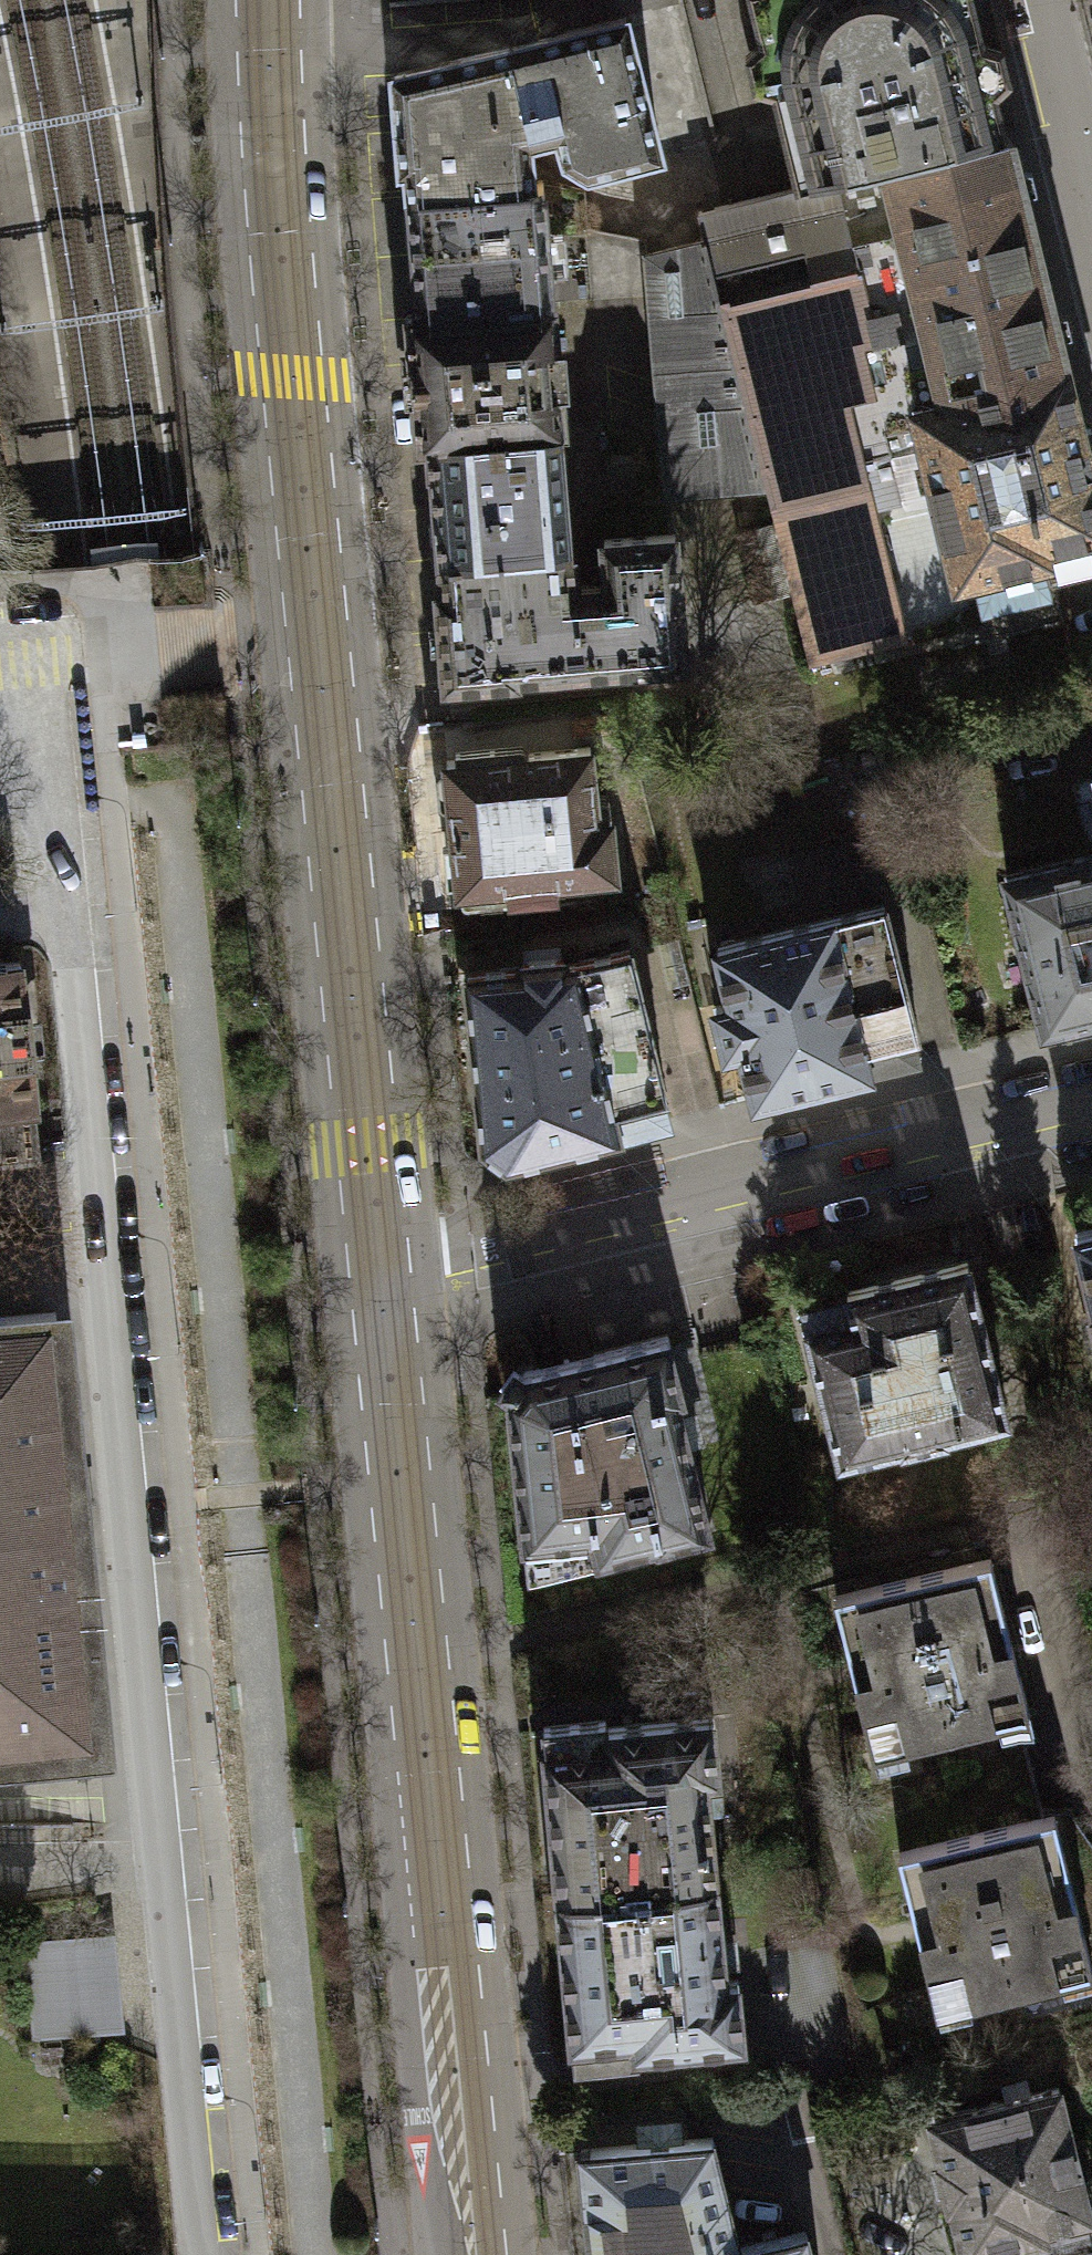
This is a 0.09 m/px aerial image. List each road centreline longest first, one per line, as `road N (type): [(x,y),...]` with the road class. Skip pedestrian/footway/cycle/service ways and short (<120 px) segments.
road 1 (residential): [(64,912),(202,2254)]
road 2 (tertiary): [(269,0),(278,217),(378,1271)]
road 3 (tertiary): [(378,1271),(473,2254)]
road 4 (residential): [(1091,1099),(378,1271)]
road 5 (residential): [(1091,221),(1036,0)]
road 6 (residential): [(0,725),(39,818),(64,912)]

